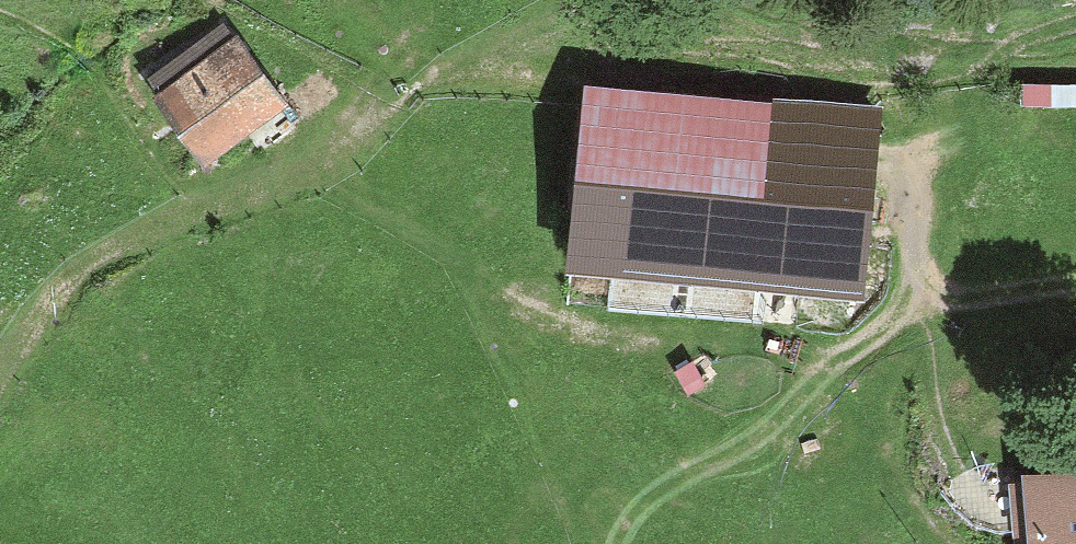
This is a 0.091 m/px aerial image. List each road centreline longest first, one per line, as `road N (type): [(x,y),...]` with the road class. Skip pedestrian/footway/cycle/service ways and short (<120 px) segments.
road 1 (track): [(969,543),(911,497),(854,485),(815,372),(572,325),(304,174)]
road 2 (track): [(1075,287),(1015,289),(927,310),(815,372),(719,449),(628,499),(612,543)]
road 3 (track): [(202,203),(88,259),(0,373)]

